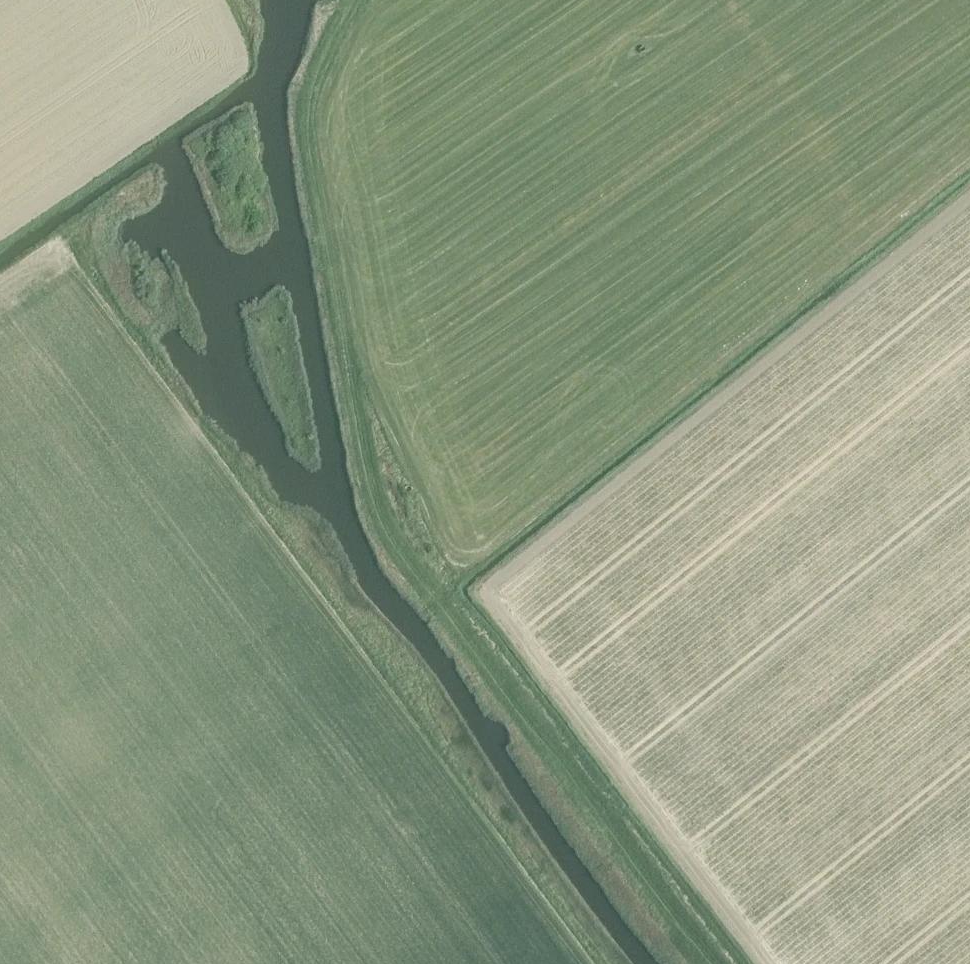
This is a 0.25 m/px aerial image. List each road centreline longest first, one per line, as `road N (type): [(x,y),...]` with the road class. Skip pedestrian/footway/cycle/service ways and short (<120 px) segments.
road 1 (track): [(721,963),(453,605),(391,489),(352,340),(317,103),(354,0)]

